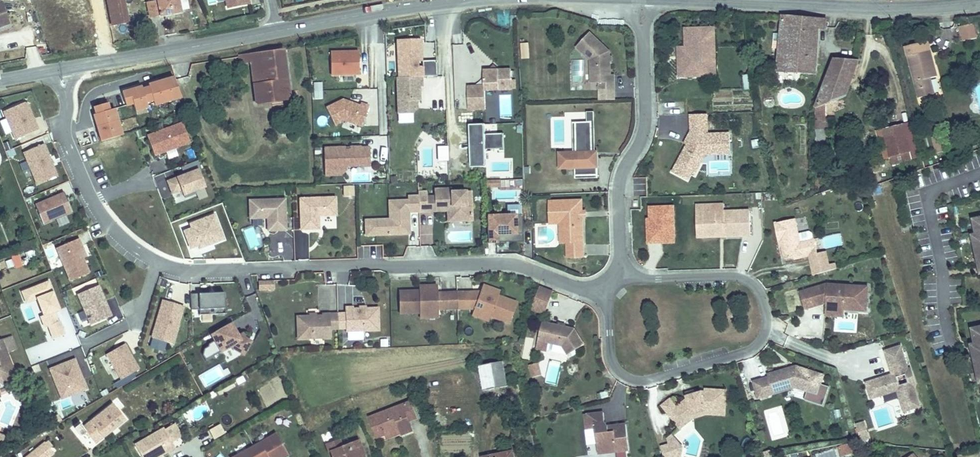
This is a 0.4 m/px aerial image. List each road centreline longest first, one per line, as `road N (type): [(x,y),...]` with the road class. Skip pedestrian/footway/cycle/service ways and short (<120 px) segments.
road 1 (residential): [(614,282),(610,350),(633,379),(748,351),(765,331),(762,301),(749,282),(639,279)]
road 2 (residential): [(614,282),(578,287),(498,263),(268,267)]
road 3 (residential): [(60,70),(75,164),(118,234),(174,267),(268,267)]
road 4 (tertiary): [(677,0),(977,0)]
road 5 (residential): [(638,0),(645,112),(622,170),(614,282)]
road 6 (tertiary): [(60,70),(276,31)]
road 7 (residential): [(951,342),(930,200),(941,187),(979,173)]
road 8 (tertiary): [(276,31),(462,0)]

